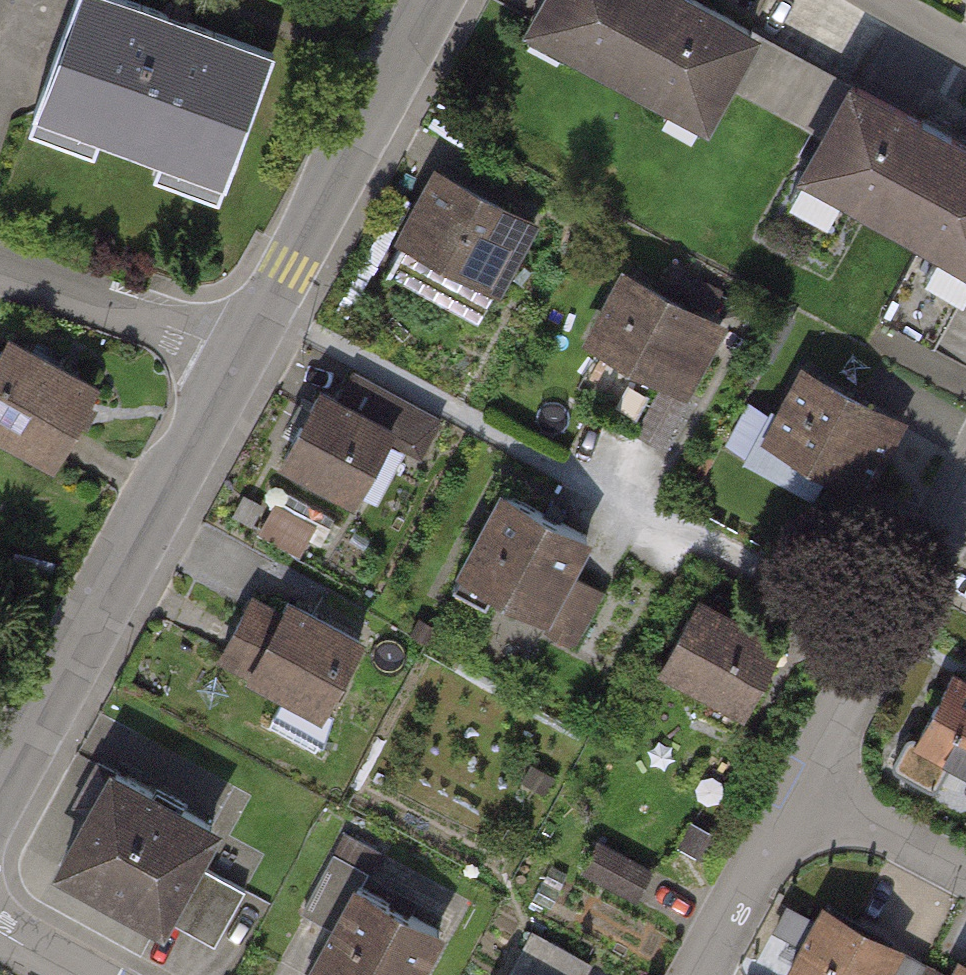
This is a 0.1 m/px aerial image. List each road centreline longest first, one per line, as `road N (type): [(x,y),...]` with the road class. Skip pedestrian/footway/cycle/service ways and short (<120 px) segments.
road 1 (residential): [(241,359),(0,798)]
road 2 (residential): [(436,0),(241,359)]
road 3 (residential): [(808,789),(965,493)]
road 4 (residential): [(0,272),(241,359)]
road 5 (residential): [(704,974),(808,789)]
road 6 (residential): [(965,873),(808,789)]

